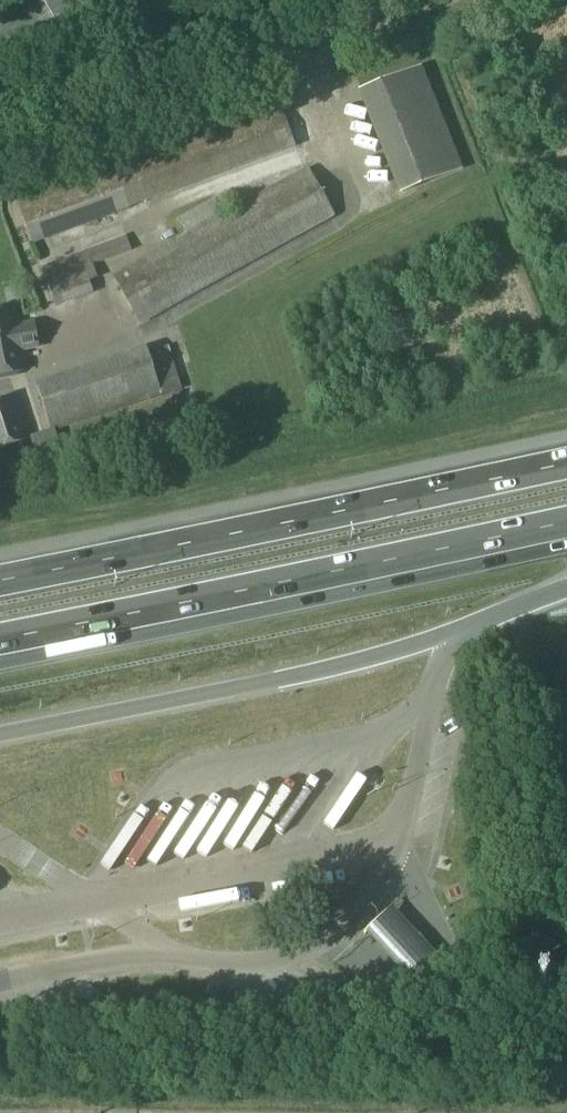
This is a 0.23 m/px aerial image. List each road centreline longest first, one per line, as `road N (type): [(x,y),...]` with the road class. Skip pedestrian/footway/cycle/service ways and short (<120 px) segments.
road 1 (motorway): [(566,461),(0,579)]
road 2 (motorway): [(0,638),(566,521)]

